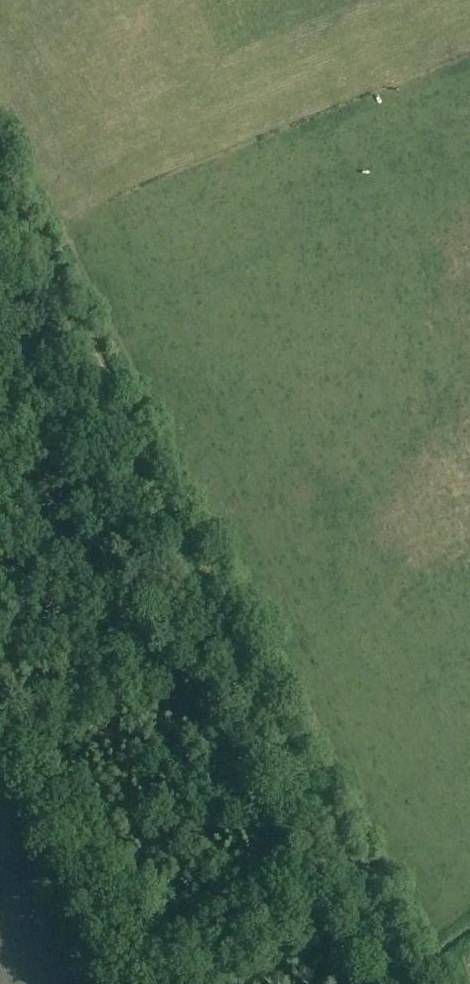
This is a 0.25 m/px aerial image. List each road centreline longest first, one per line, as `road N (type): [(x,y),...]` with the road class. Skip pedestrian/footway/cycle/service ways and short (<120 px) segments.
road 1 (track): [(425,983),(0,168)]

